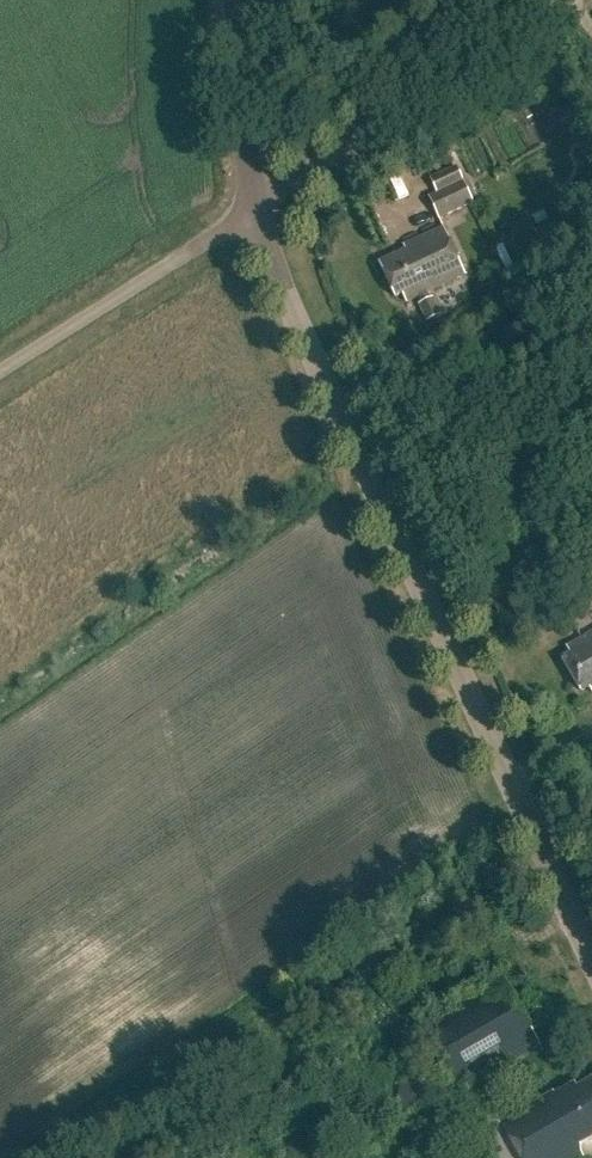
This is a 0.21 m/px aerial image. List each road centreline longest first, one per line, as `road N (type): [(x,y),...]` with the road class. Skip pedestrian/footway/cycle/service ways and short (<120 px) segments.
road 1 (tertiary): [(591,959),(252,210)]
road 2 (residential): [(252,210),(562,0)]
road 3 (unclassified): [(0,372),(252,210)]
road 4 (tertiary): [(252,210),(241,0)]

